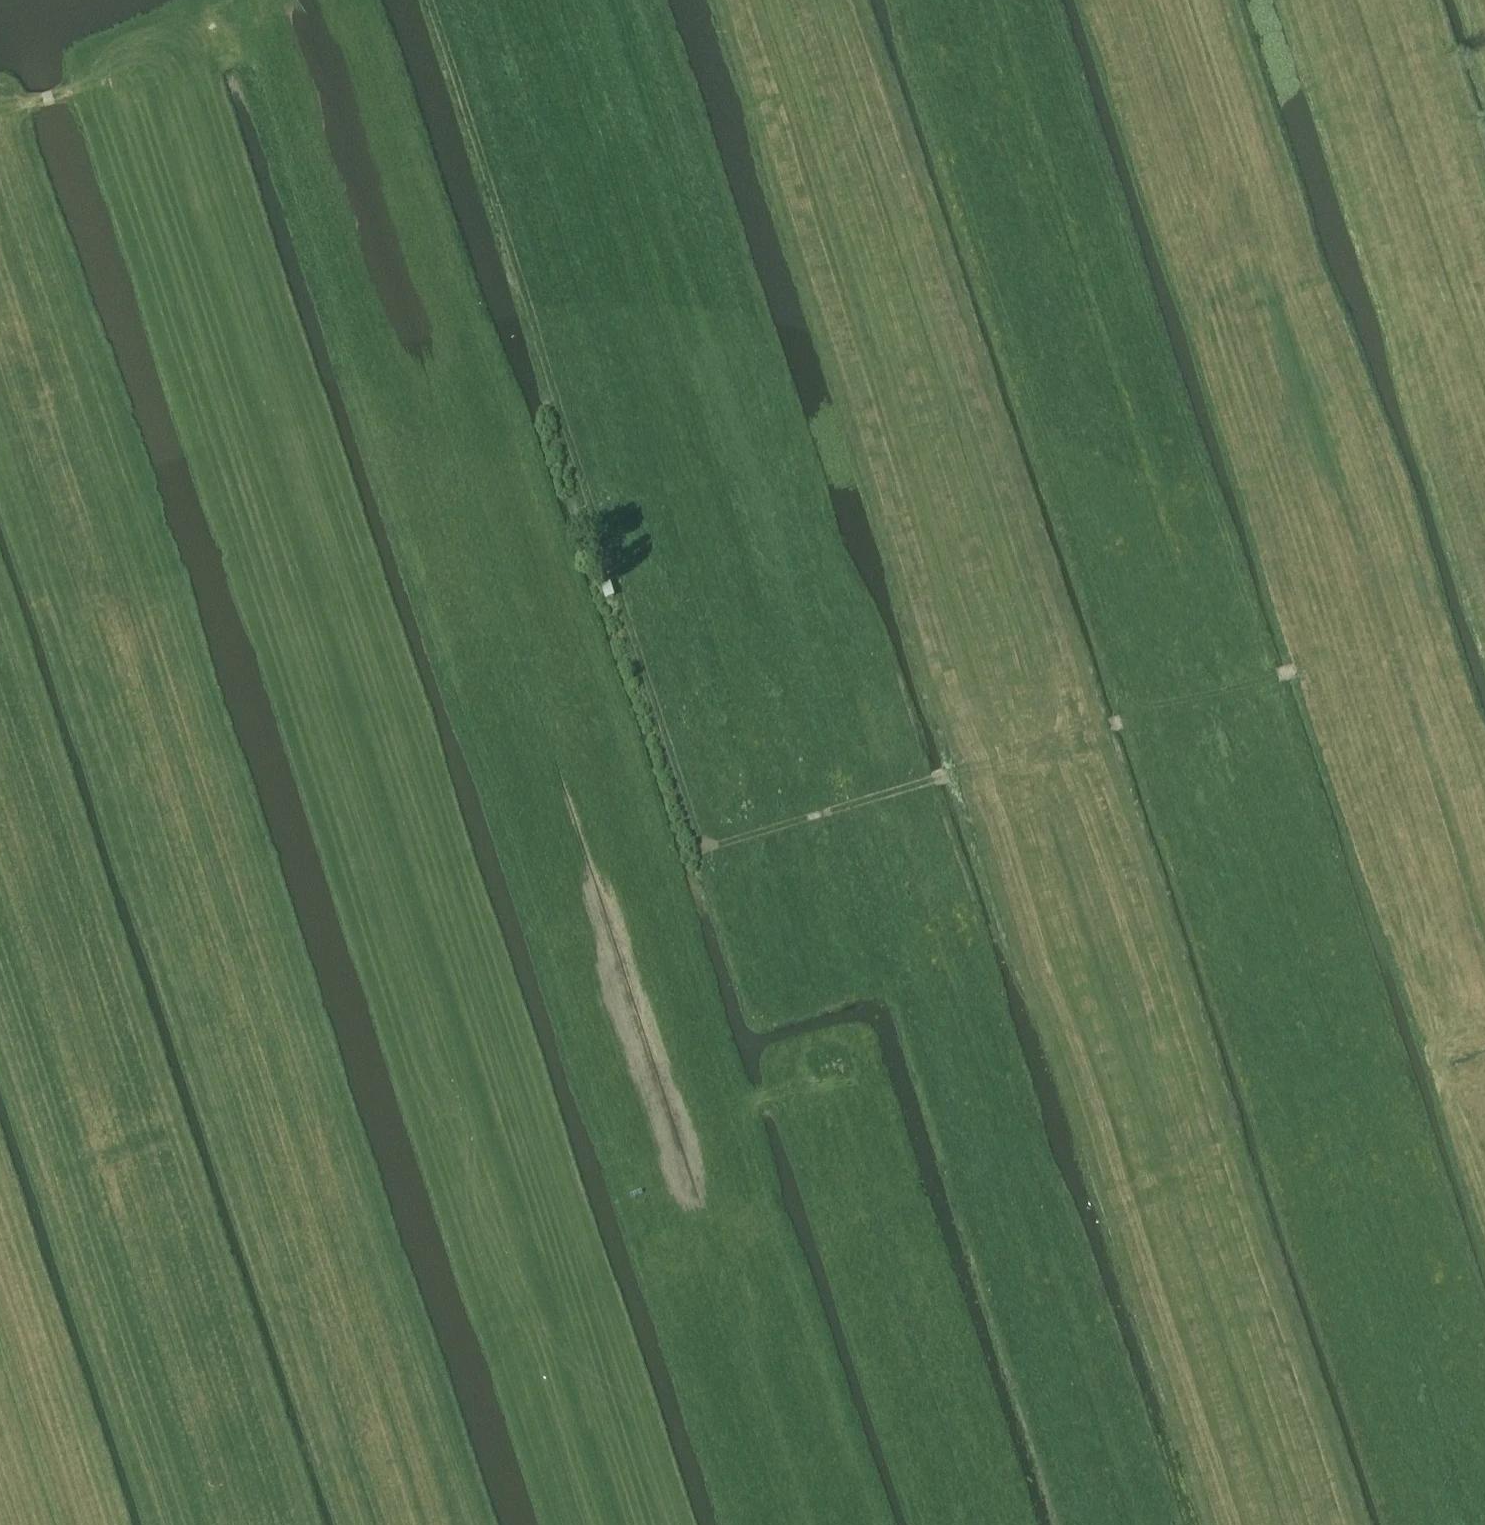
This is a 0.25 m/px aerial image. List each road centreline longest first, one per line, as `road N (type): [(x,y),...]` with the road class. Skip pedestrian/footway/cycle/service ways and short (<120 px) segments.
road 1 (track): [(1306,671),(707,843),(427,0)]

